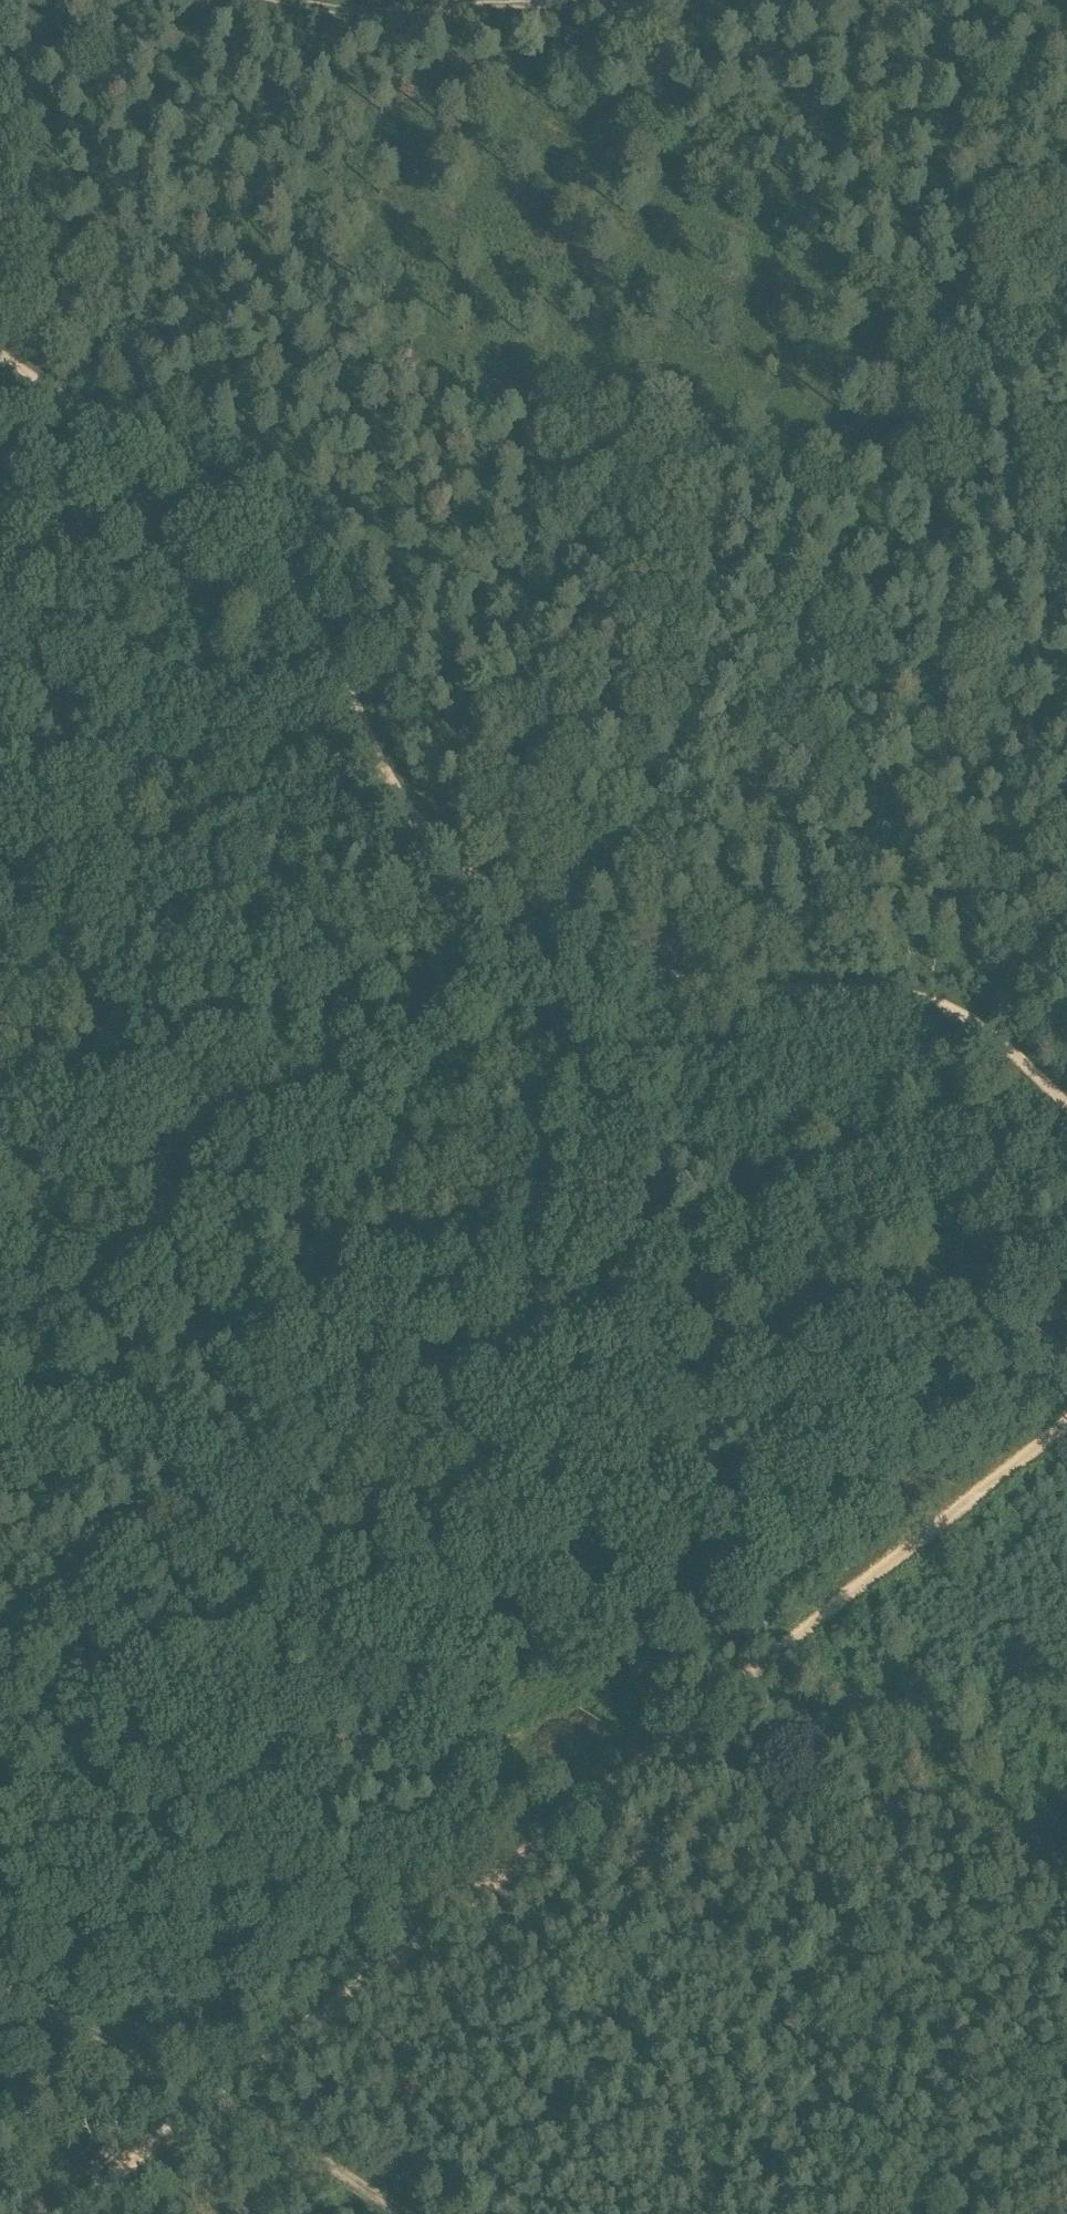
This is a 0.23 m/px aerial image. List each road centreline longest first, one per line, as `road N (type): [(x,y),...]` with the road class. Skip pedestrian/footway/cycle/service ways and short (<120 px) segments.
road 1 (track): [(0,350),(252,523),(344,660),(374,730),(424,811),(496,895),(581,943),(705,987),(935,1002),(1000,1047),(1066,1113)]
road 2 (track): [(1066,1425),(223,2108)]
road 3 (track): [(288,0),(374,11),(649,0)]
road 4 (track): [(344,660),(197,671),(0,626)]
road 5 (track): [(223,2108),(0,1962)]
road 6 (track): [(395,2213),(223,2108)]
road 7 (track): [(223,2108),(89,2213)]

